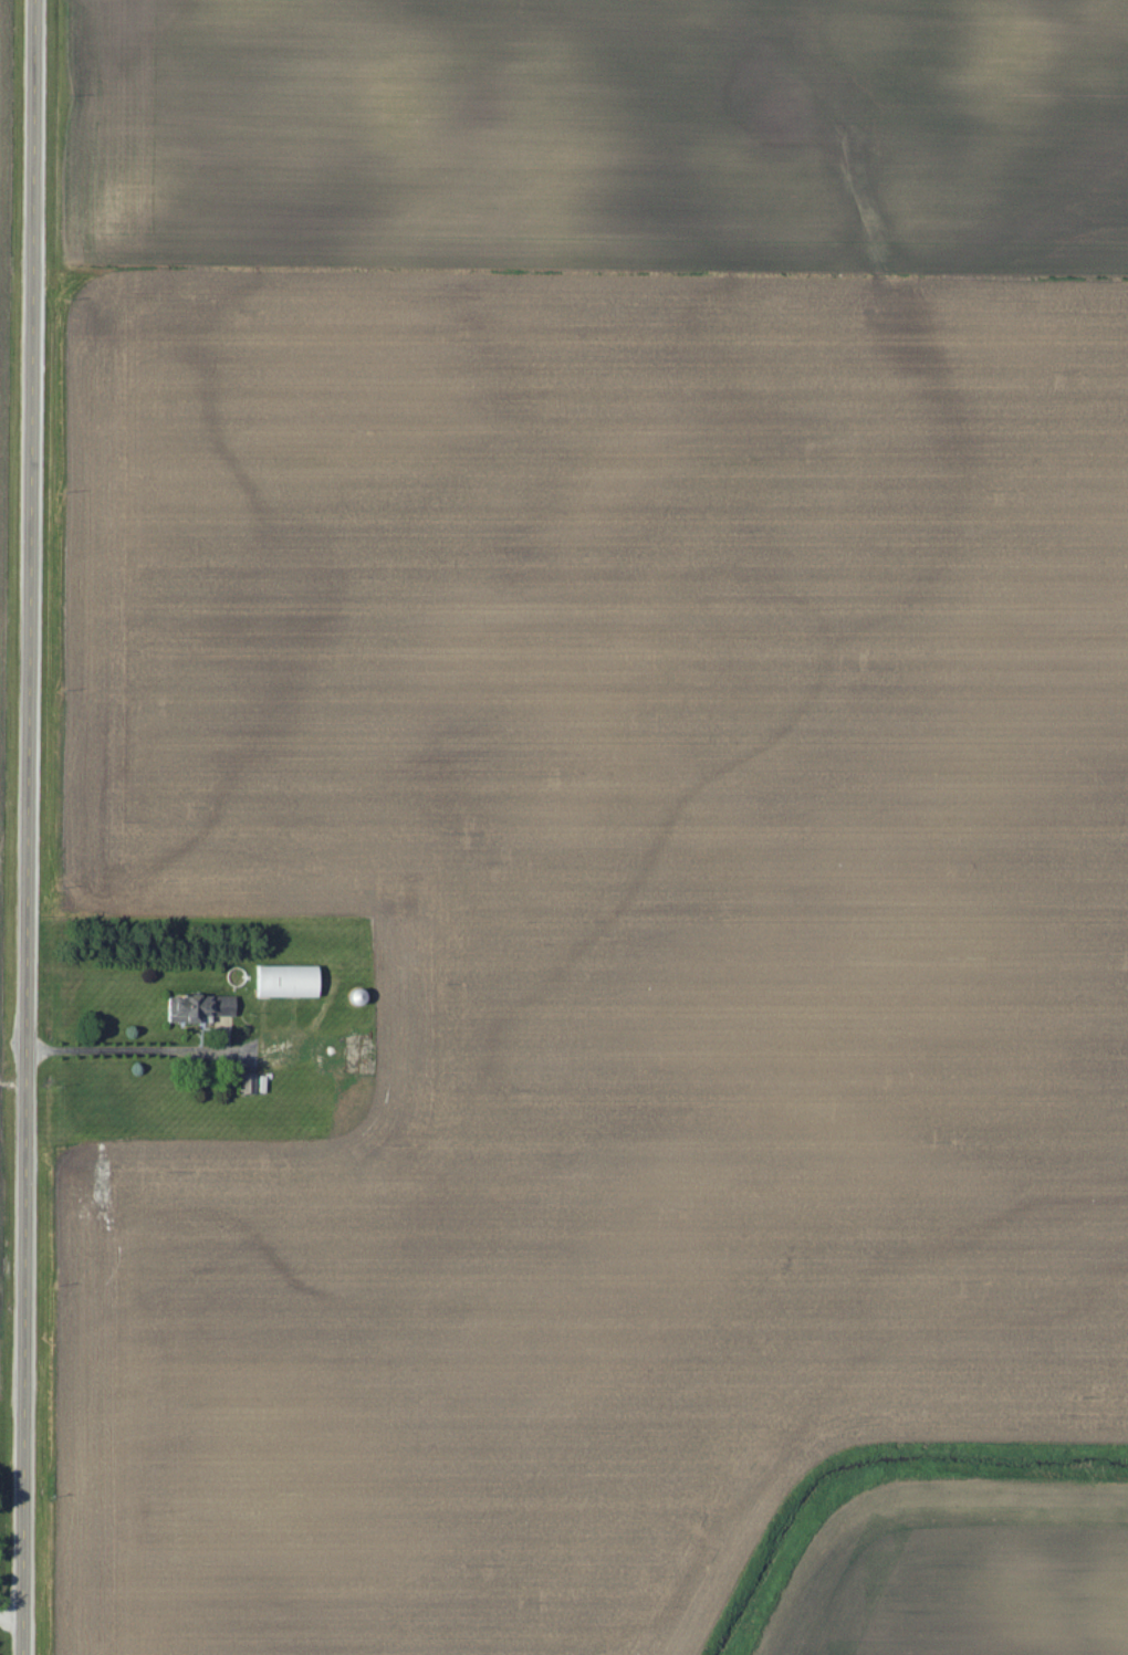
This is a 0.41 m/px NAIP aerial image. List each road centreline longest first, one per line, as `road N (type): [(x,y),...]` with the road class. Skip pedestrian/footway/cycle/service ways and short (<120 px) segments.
road 1 (secondary): [(23,1654),(38,0)]

